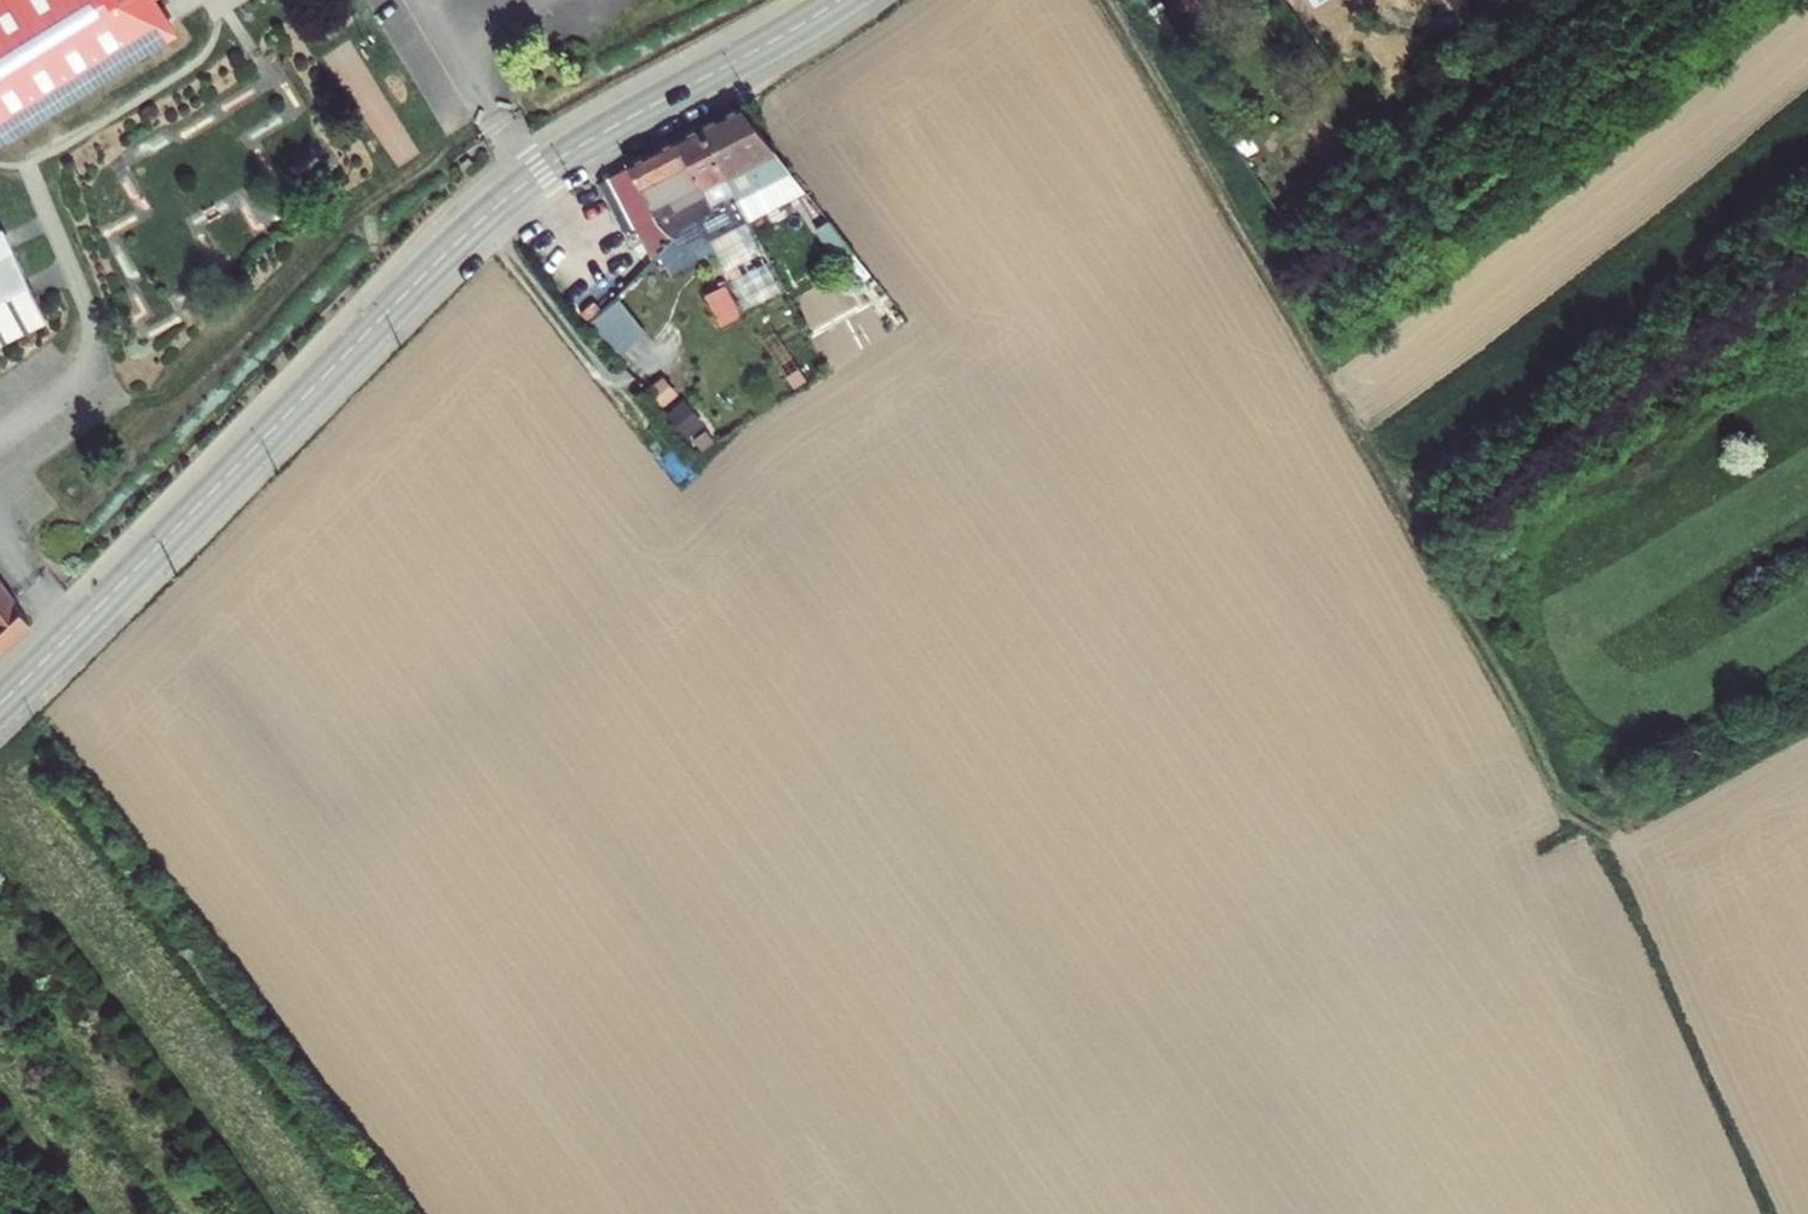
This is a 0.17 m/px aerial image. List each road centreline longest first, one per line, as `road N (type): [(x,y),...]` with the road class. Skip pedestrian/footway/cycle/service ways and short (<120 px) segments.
road 1 (secondary): [(839,0),(576,147),(506,198),(0,703)]

